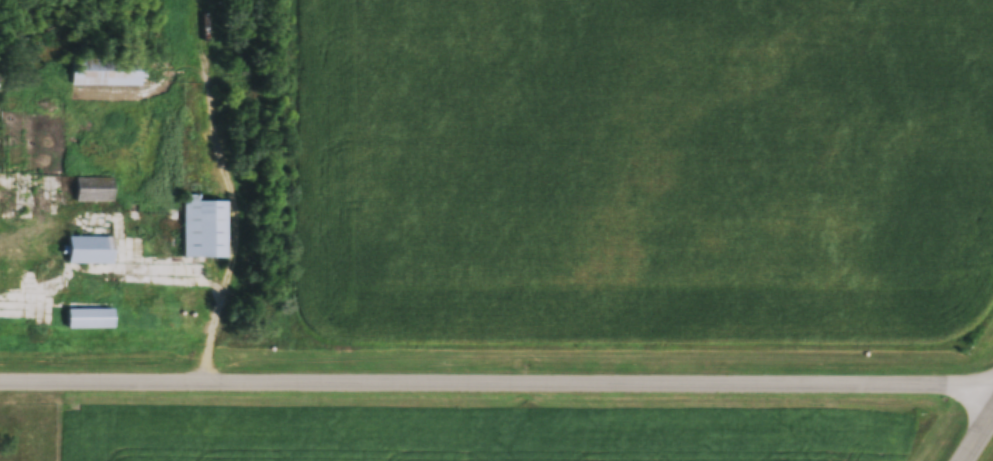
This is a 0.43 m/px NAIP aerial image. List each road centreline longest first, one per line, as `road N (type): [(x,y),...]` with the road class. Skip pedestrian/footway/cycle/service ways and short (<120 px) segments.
road 1 (residential): [(992,389),(0,388)]

